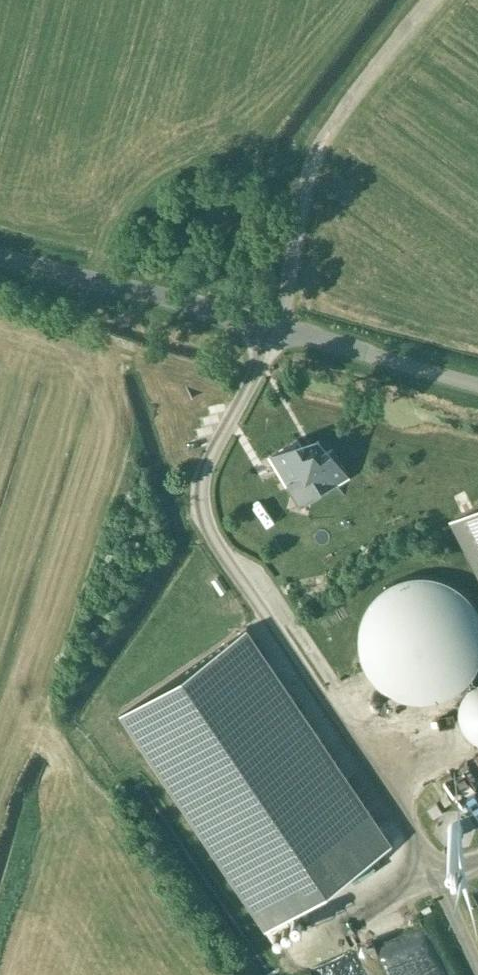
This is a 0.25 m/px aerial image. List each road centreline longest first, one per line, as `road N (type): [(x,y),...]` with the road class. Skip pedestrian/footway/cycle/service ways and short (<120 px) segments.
road 1 (unclassified): [(0,256),(477,384)]
road 2 (track): [(425,0),(288,175),(234,158),(185,163),(127,200),(92,280)]

